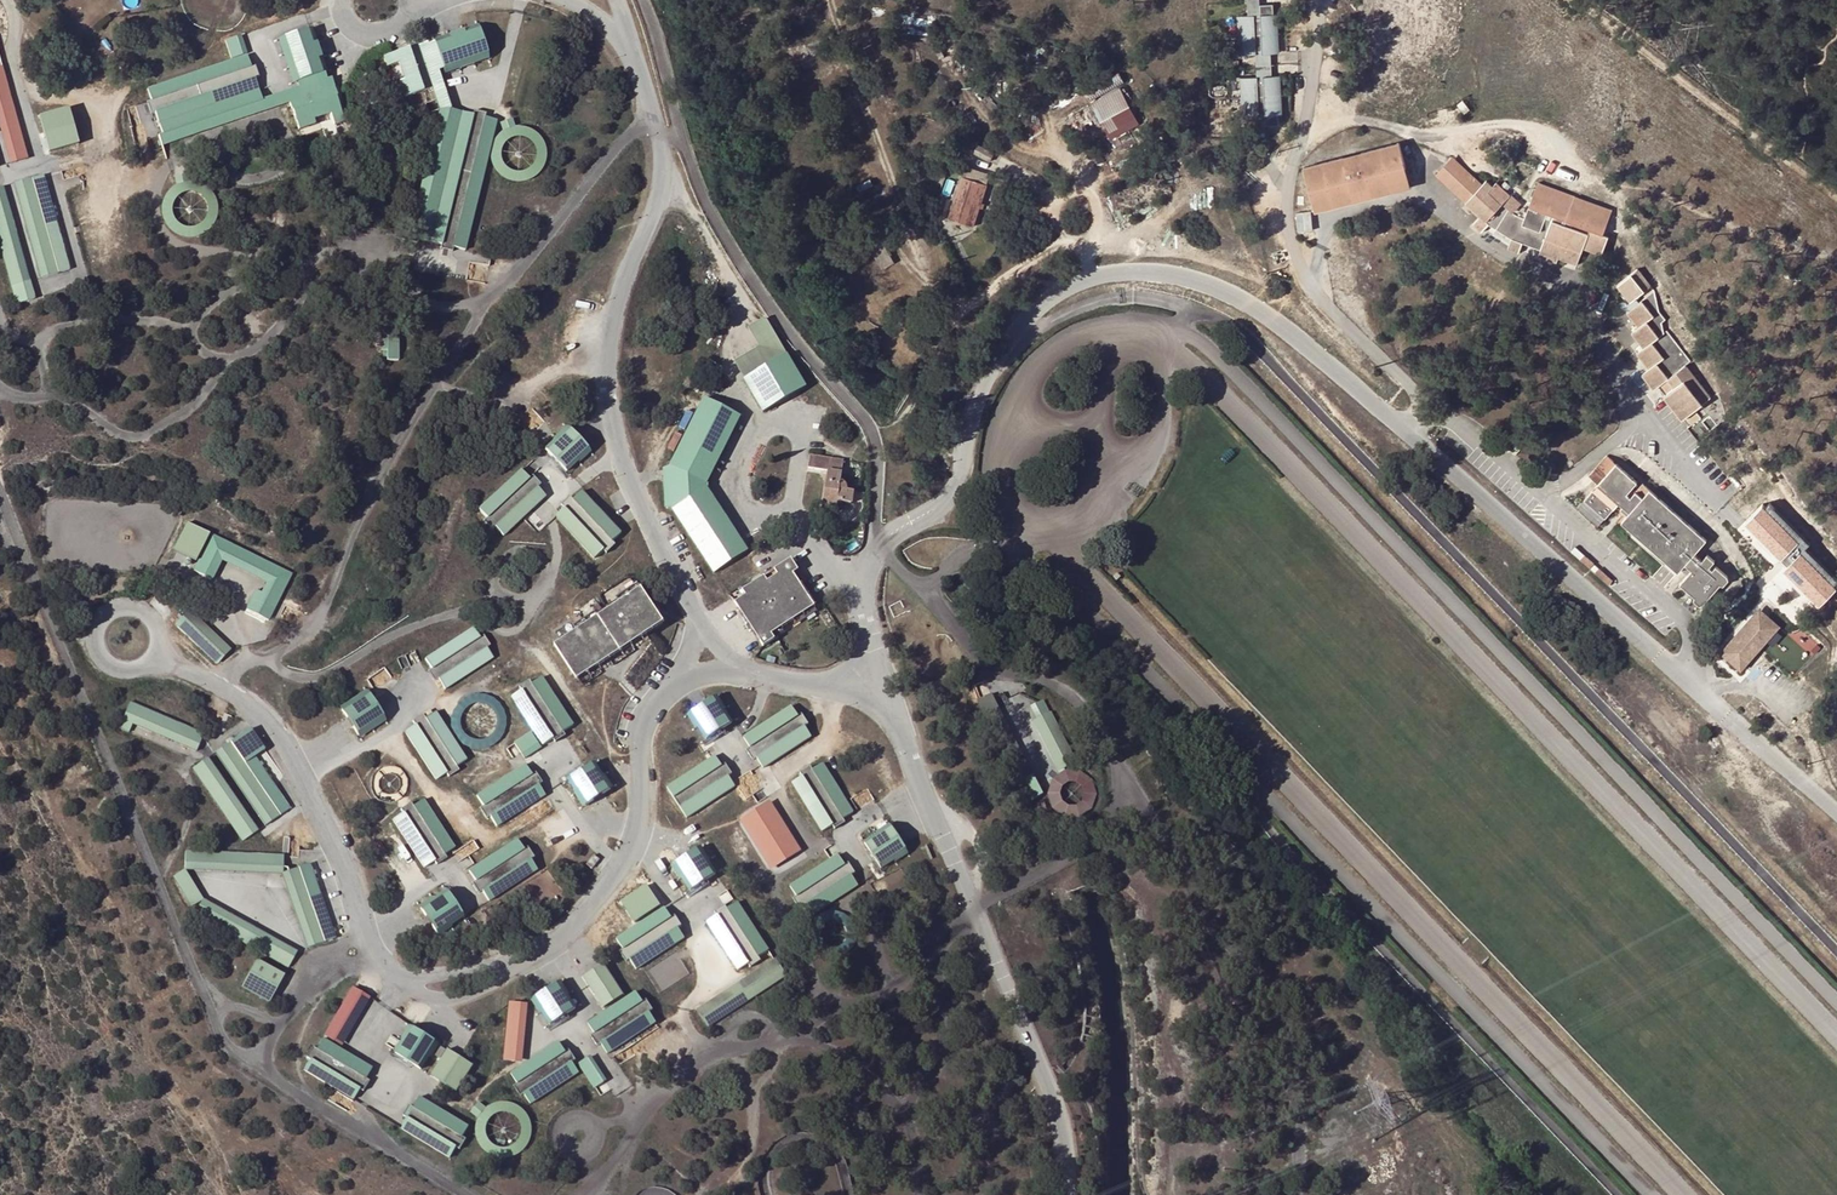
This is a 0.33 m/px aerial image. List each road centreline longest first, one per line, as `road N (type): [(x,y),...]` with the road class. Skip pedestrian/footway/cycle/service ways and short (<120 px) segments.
road 1 (track): [(656,124),(629,136),(477,323),(389,469),(332,596),(269,661)]
road 2 (track): [(834,0),(934,288),(973,301),(1069,239),(1087,250),(1095,280)]
road 3 (track): [(219,688),(240,668),(269,661),(315,679),(406,628),(482,611),(494,629),(513,635),(547,576),(542,560),(513,551),(490,586)]
road 4 (track): [(1836,194),(1578,0)]
road 5 (track): [(1304,134),(1361,121),(1431,134),(1521,126),(1582,174)]
road 6 (track): [(965,89),(1019,145),(1078,164),(1089,192)]
road 7 (track): [(1069,239),(1058,205),(1077,190),(1089,192),(1100,208),(1087,250)]

